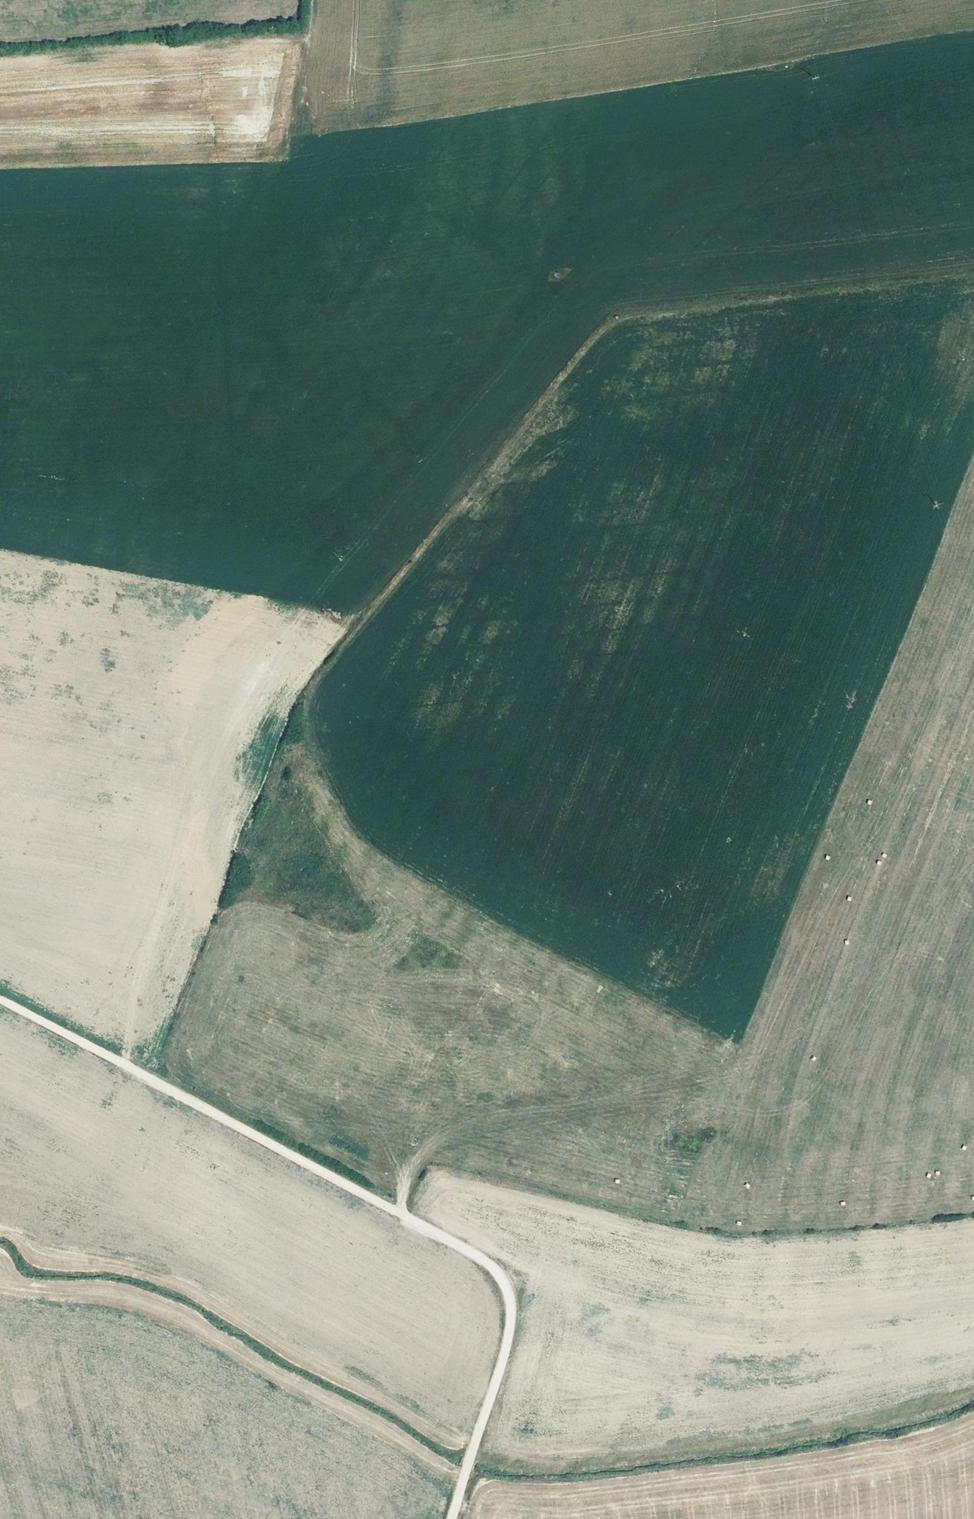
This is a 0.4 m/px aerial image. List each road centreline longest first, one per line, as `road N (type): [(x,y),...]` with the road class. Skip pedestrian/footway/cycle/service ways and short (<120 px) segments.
road 1 (track): [(0,1005),(411,1217),(481,1272),(505,1308),(506,1362),(460,1518)]
road 2 (track): [(973,1385),(796,1429),(629,1456),(479,1454)]

